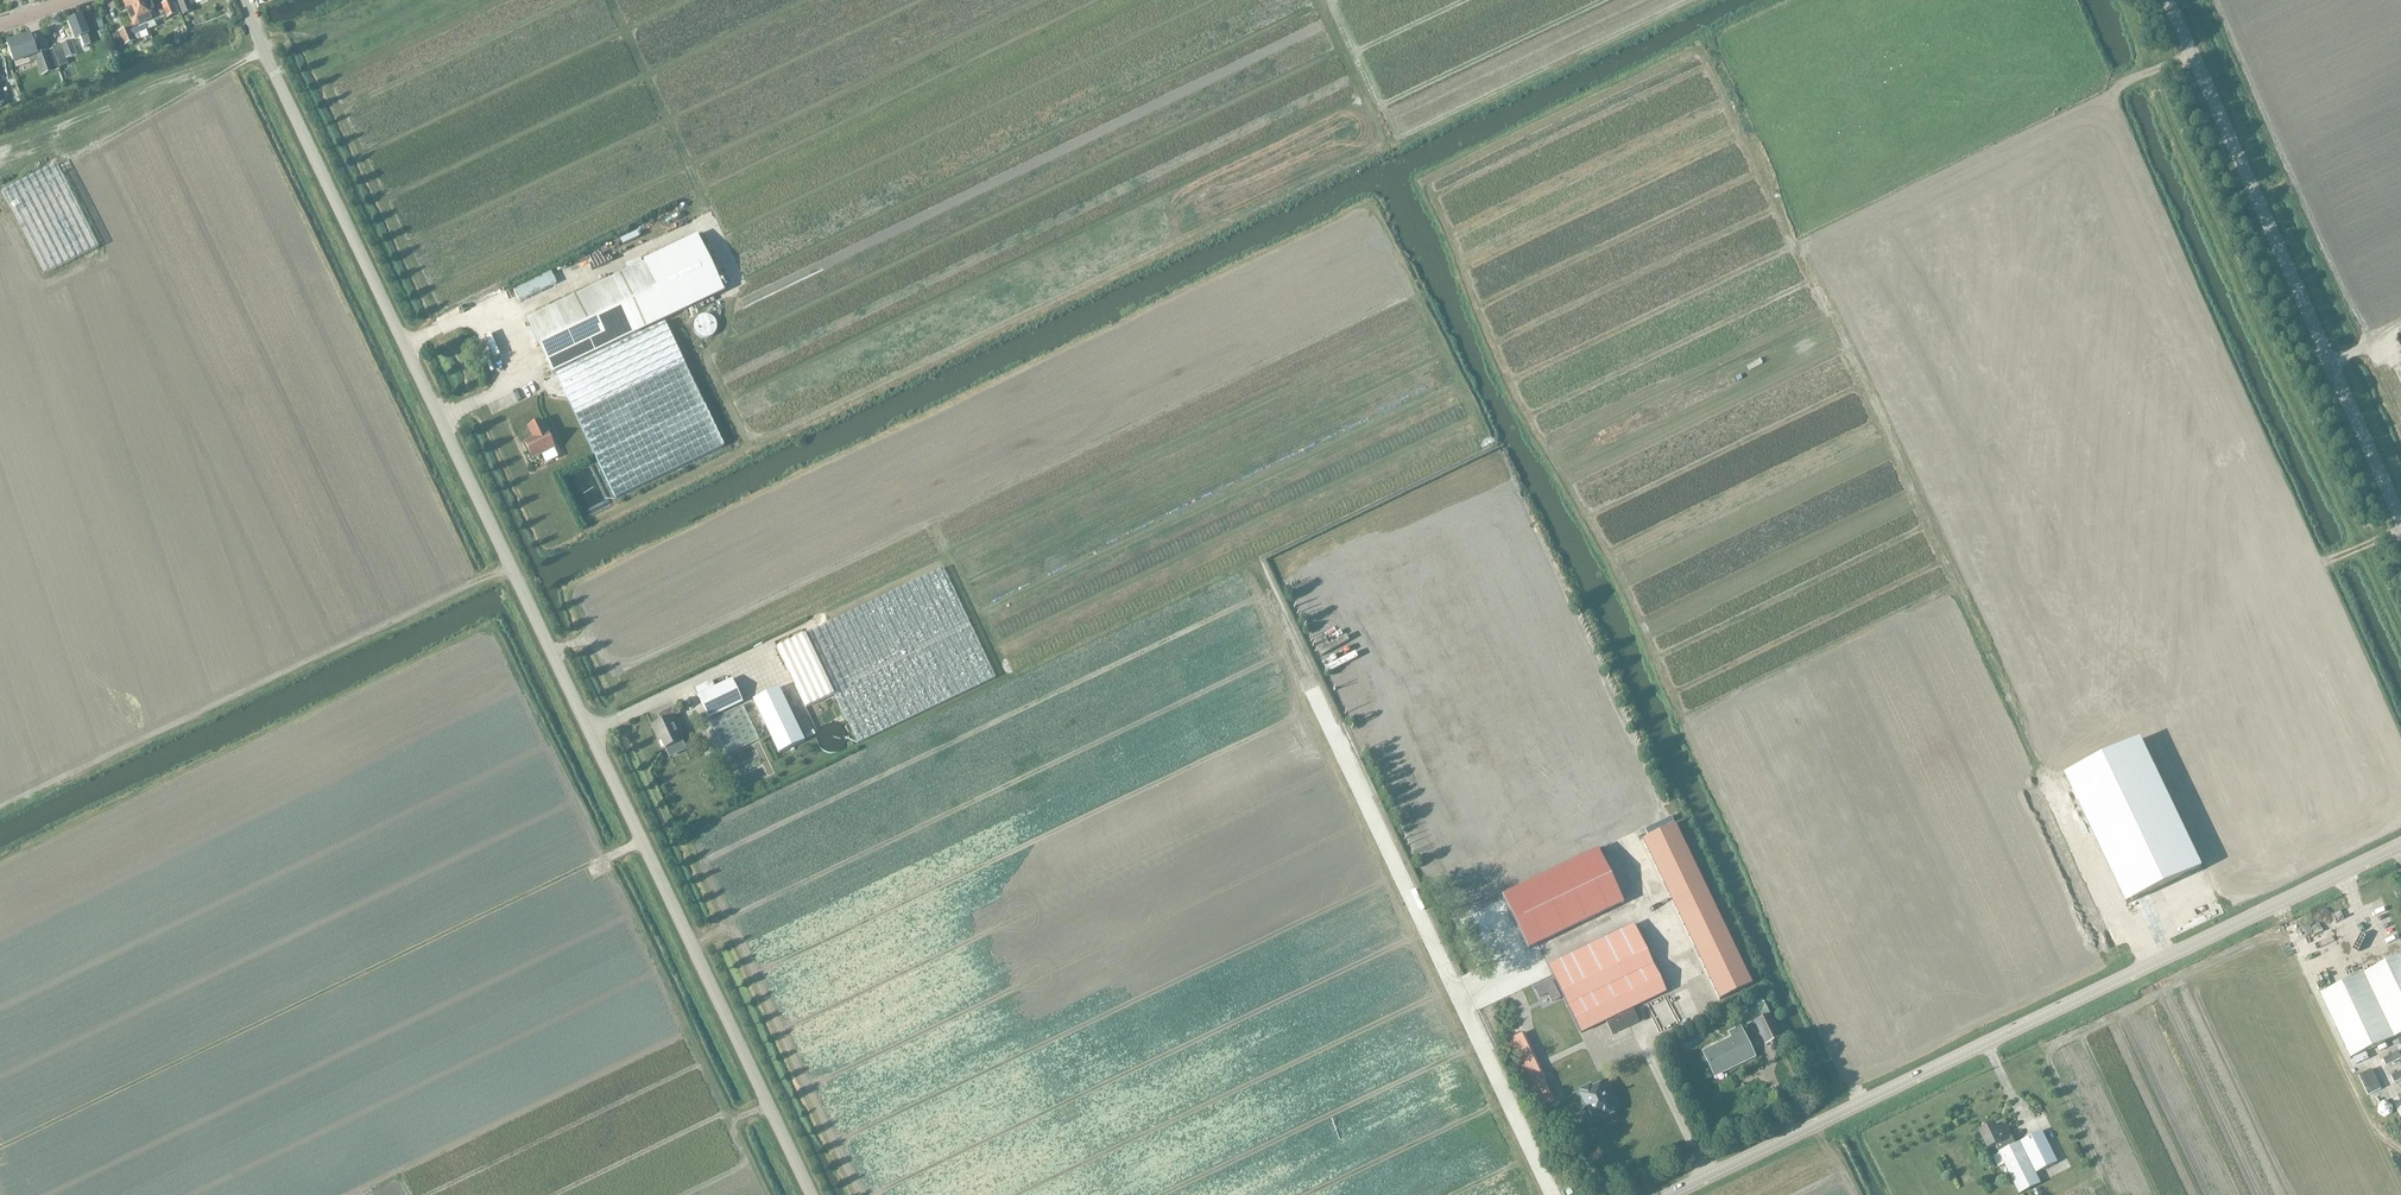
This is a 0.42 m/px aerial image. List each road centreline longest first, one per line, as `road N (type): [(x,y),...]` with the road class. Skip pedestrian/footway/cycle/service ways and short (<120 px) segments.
road 1 (unclassified): [(812,1194),(244,0)]
road 2 (tertiary): [(1670,1194),(2400,846)]
road 3 (unclassified): [(2400,522),(2168,0)]

